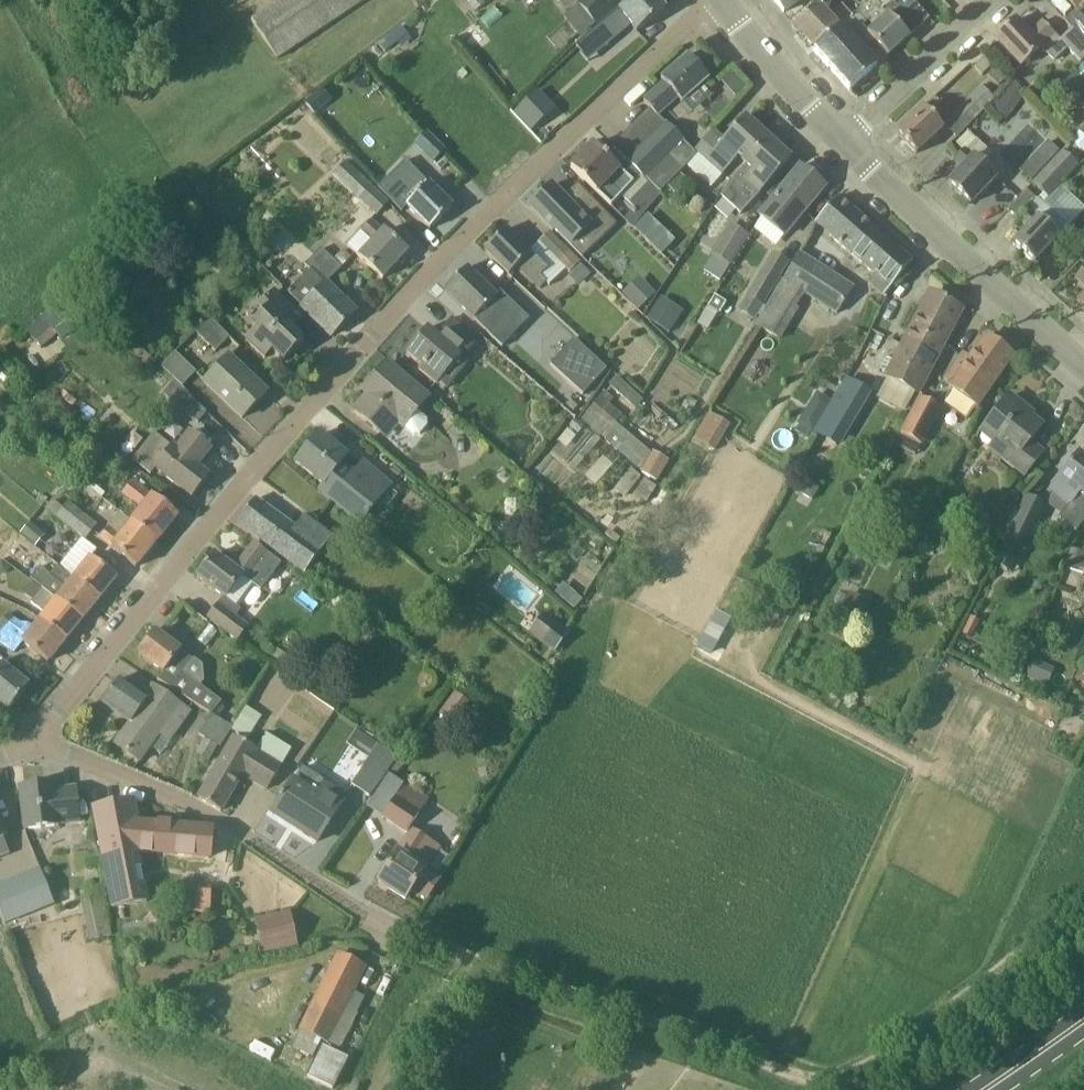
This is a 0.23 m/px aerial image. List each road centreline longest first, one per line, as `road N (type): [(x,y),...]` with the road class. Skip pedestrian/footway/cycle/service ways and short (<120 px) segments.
road 1 (residential): [(33,745),(365,344),(513,189),(713,0)]
road 2 (track): [(1083,902),(893,1045),(853,1070),(820,1078),(399,931)]
road 3 (residential): [(399,931),(192,806),(33,745)]
road 4 (secondary): [(1083,364),(843,144)]
road 5 (residential): [(843,144),(998,0)]
road 6 (secondary): [(843,144),(721,0)]
road 7 (primary): [(985,1089),(1083,1022)]

